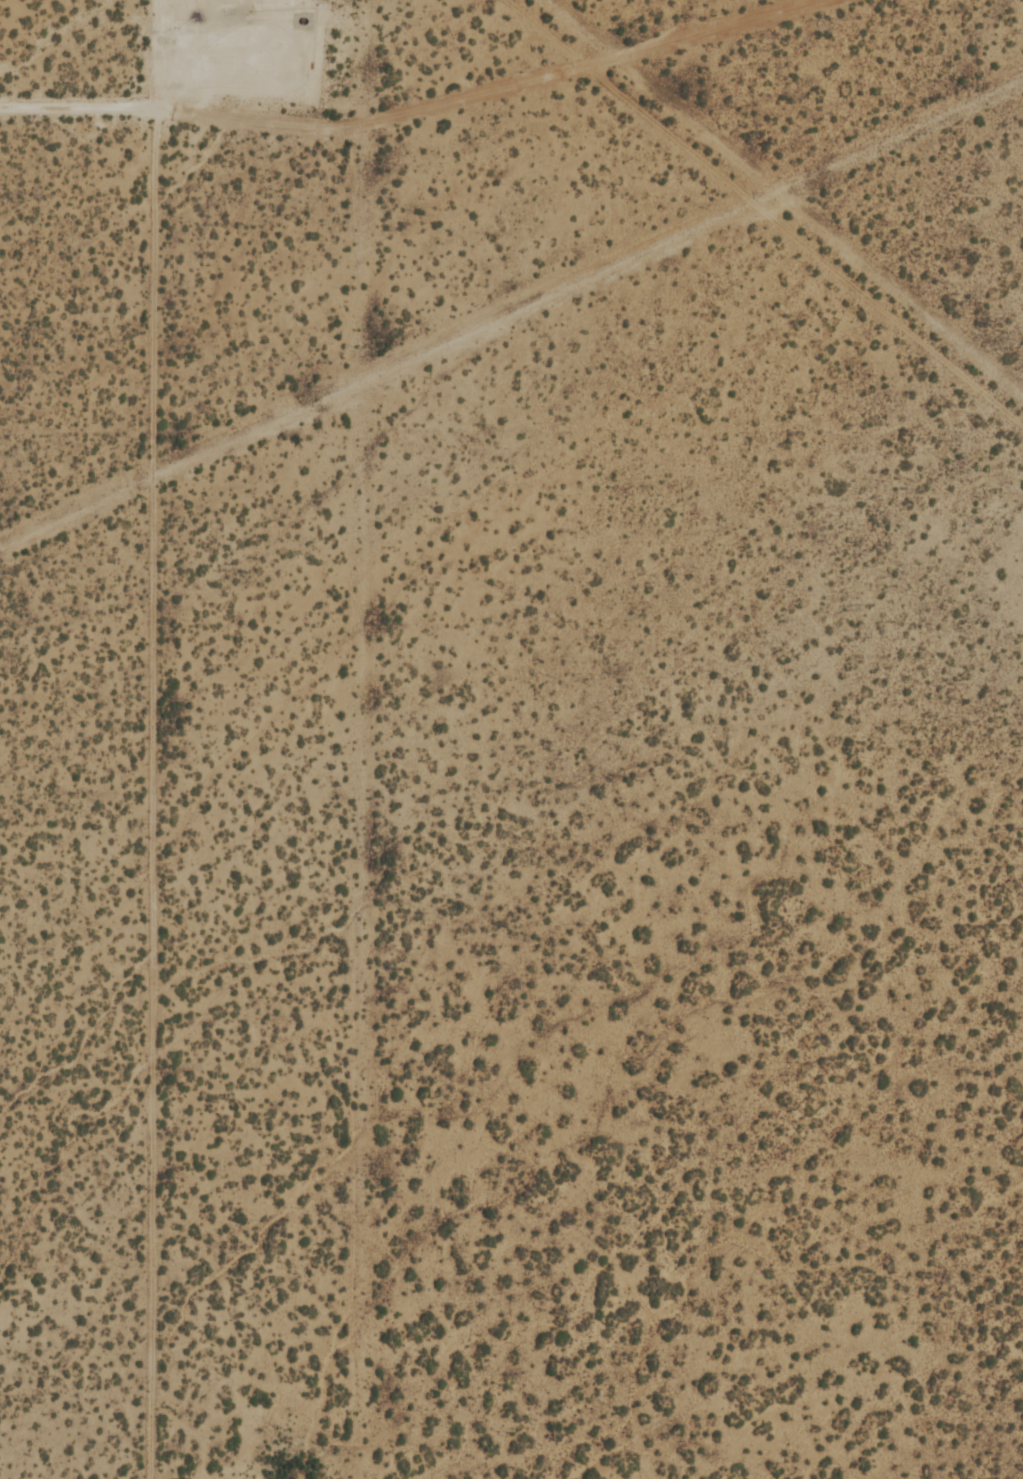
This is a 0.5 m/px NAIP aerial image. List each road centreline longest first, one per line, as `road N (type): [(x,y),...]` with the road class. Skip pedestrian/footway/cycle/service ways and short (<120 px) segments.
road 1 (residential): [(175,95),(162,110),(156,149),(152,1478)]
road 2 (residential): [(164,97),(289,93),(303,79),(301,56),(287,34),(243,17),(164,97)]
road 3 (residential): [(164,97),(0,107)]

